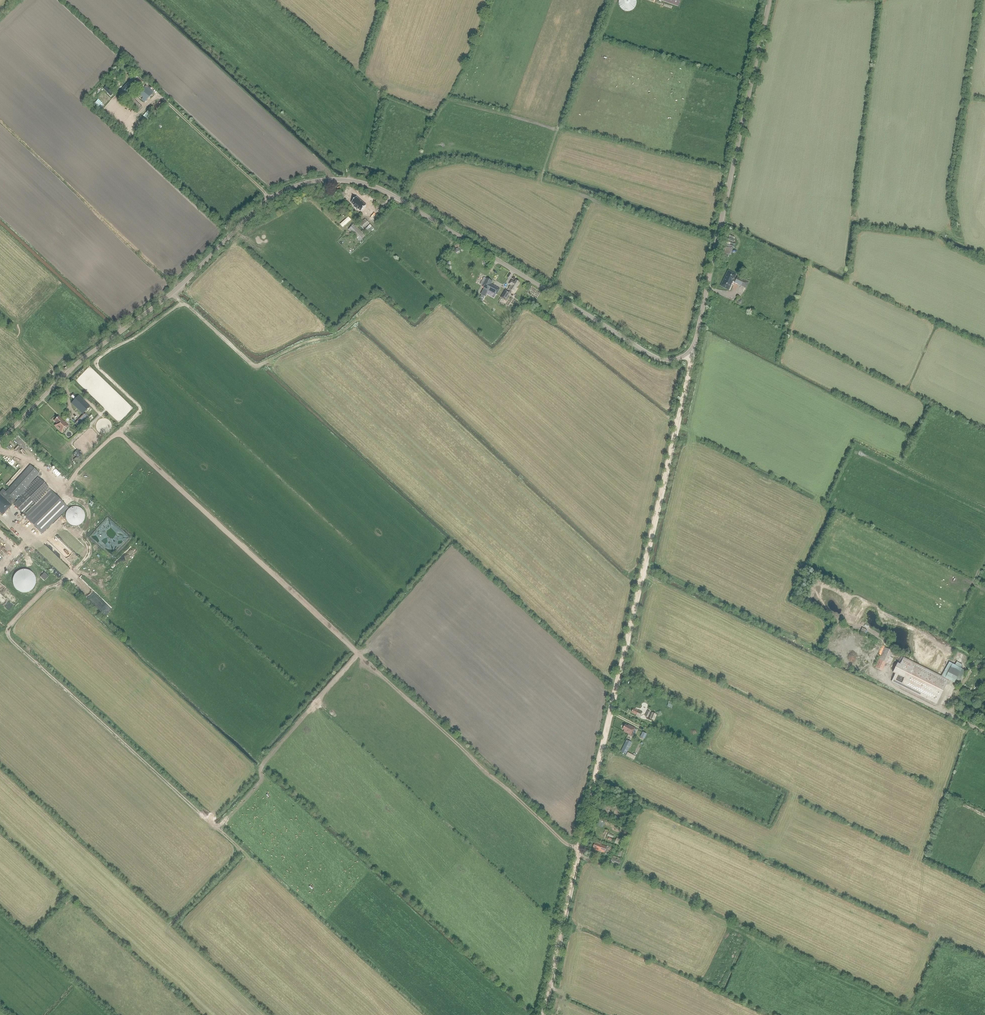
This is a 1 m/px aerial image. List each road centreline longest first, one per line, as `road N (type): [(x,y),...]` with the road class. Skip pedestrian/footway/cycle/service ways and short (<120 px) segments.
road 1 (tertiary): [(0,442),(67,373),(172,293),(265,202),(316,181),(385,191),(651,355),(685,356),(696,340),(770,0)]
road 2 (track): [(689,352),(542,1014)]
road 3 (track): [(269,198),(163,99)]

